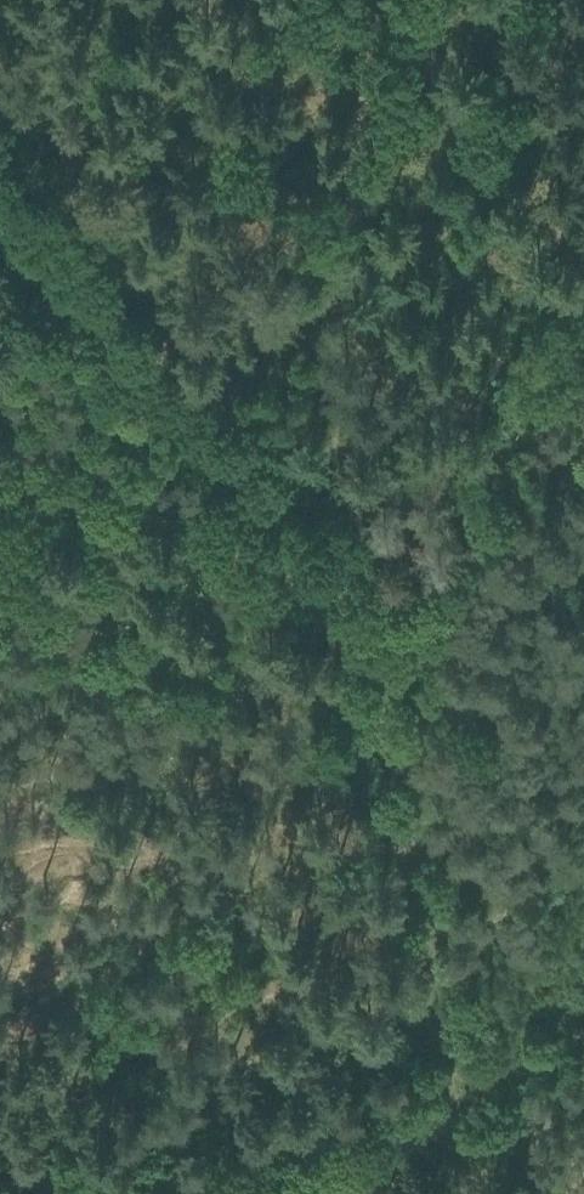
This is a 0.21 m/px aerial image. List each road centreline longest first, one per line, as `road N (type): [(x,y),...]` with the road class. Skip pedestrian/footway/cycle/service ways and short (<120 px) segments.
road 1 (track): [(400,799),(379,684),(342,598),(0,202)]
road 2 (track): [(435,1043),(400,799)]
road 3 (track): [(440,1116),(254,1193)]
road 4 (track): [(583,1024),(440,1116)]

